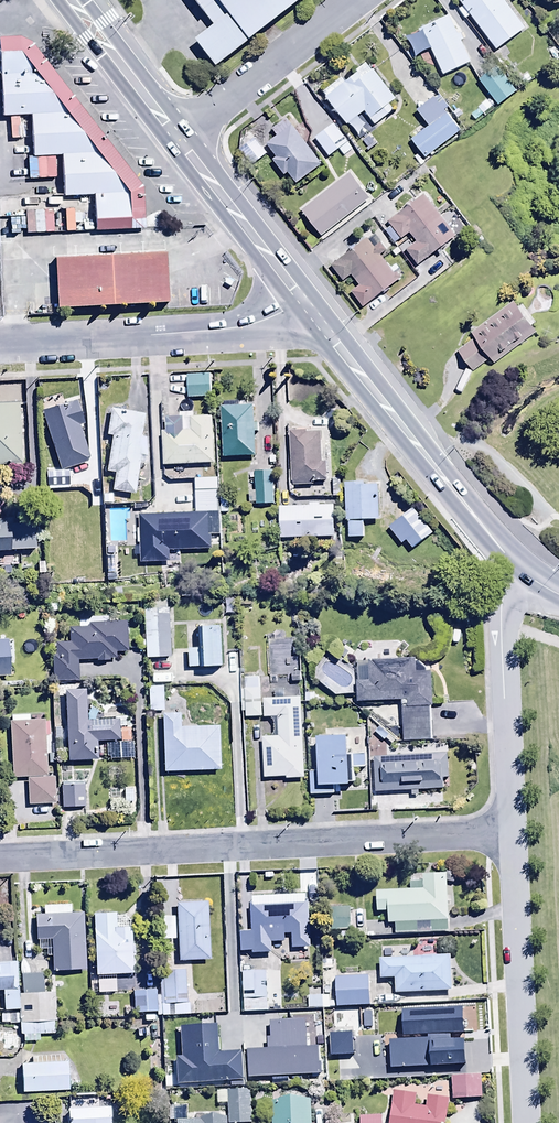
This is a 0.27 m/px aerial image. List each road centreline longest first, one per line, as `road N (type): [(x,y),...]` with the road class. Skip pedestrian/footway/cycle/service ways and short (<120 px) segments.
road 1 (residential): [(510,833),(0,859)]
road 2 (secondary): [(512,564),(304,302)]
road 3 (residential): [(0,343),(206,331),(257,322),(304,302)]
road 4 (residential): [(529,1122),(510,833)]
road 5 (residential): [(510,833),(496,607),(512,564)]
road 6 (residential): [(362,0),(179,138)]
road 7 (secondary): [(304,302),(179,138)]
road 8 (secondary): [(179,138),(69,0)]

